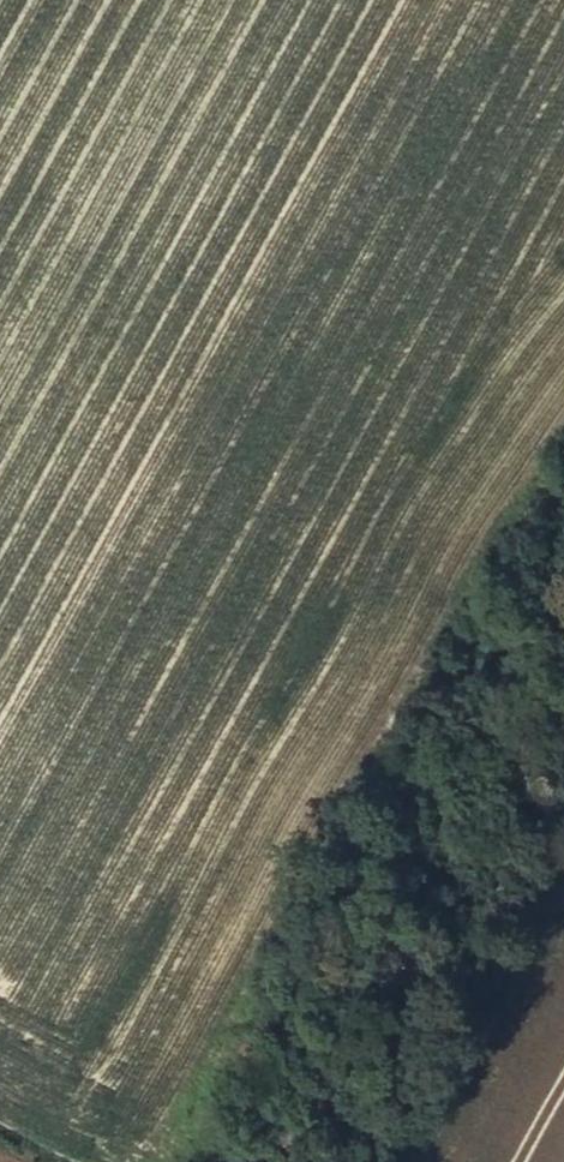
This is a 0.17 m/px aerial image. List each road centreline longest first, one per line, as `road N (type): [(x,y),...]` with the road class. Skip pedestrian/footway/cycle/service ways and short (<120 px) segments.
road 1 (track): [(563,689),(516,809),(299,1161)]

